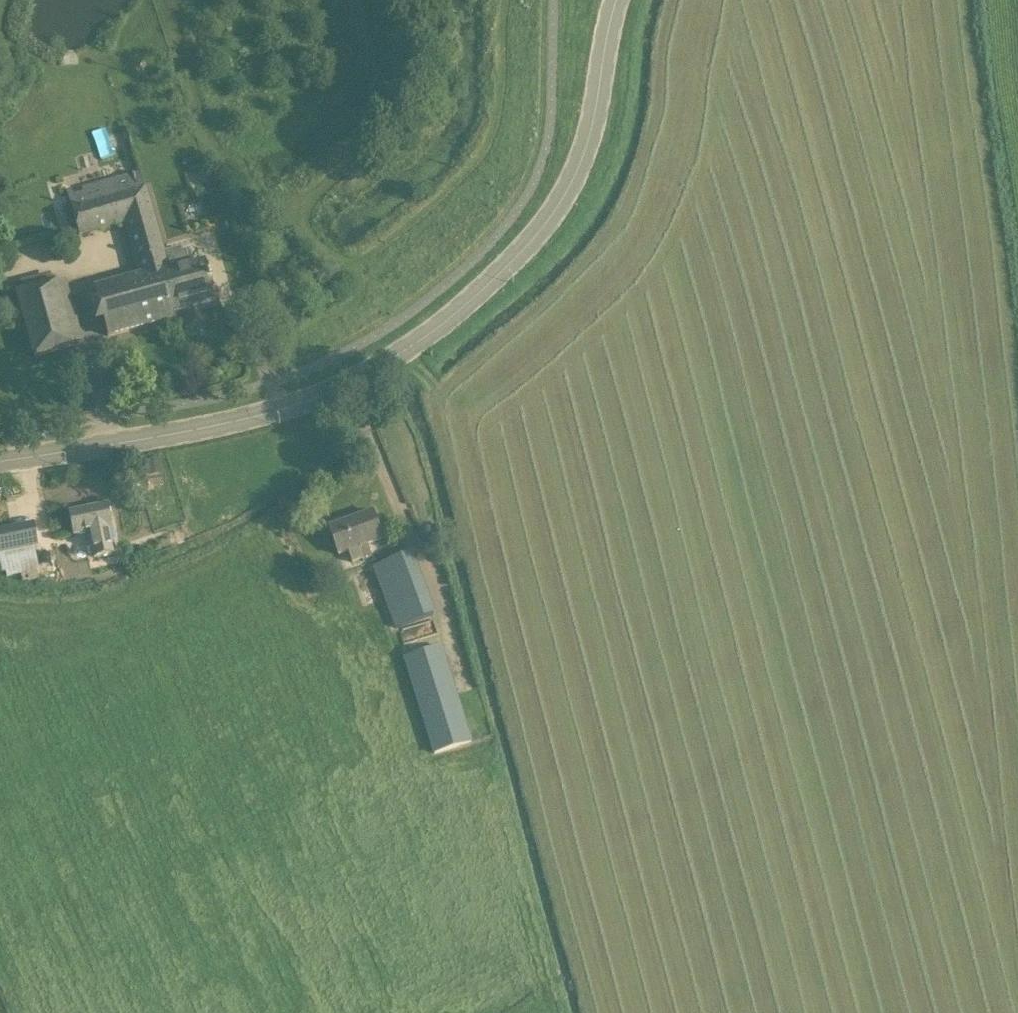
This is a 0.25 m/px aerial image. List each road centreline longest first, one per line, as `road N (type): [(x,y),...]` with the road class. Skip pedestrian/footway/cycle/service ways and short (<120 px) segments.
road 1 (secondary): [(0,460),(284,408),(355,379),(439,326),(536,236),(576,173),(616,0)]

